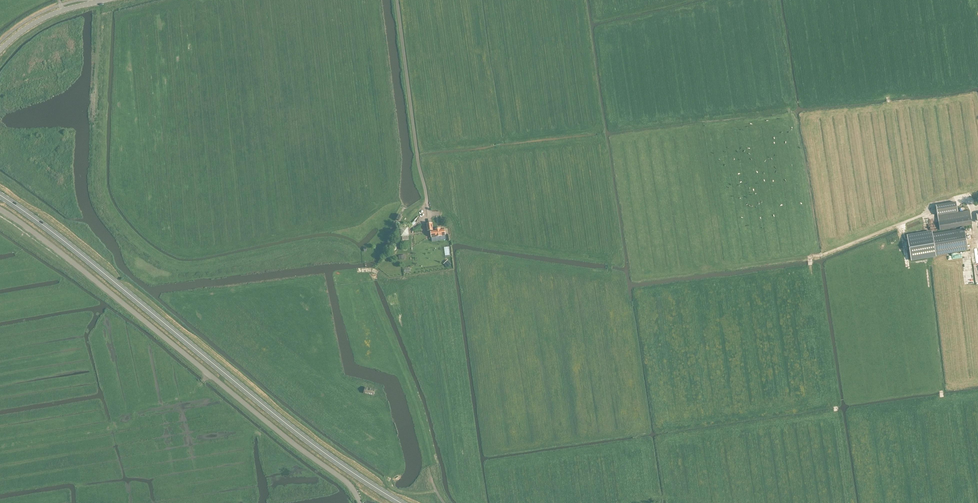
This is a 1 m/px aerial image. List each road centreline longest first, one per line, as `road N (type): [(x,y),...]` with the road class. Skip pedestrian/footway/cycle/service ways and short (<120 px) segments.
road 1 (primary): [(401,502),(301,435),(0,195)]
road 2 (unclassified): [(0,208),(345,481),(360,502)]
road 3 (track): [(908,267),(902,223),(810,257),(811,271)]

